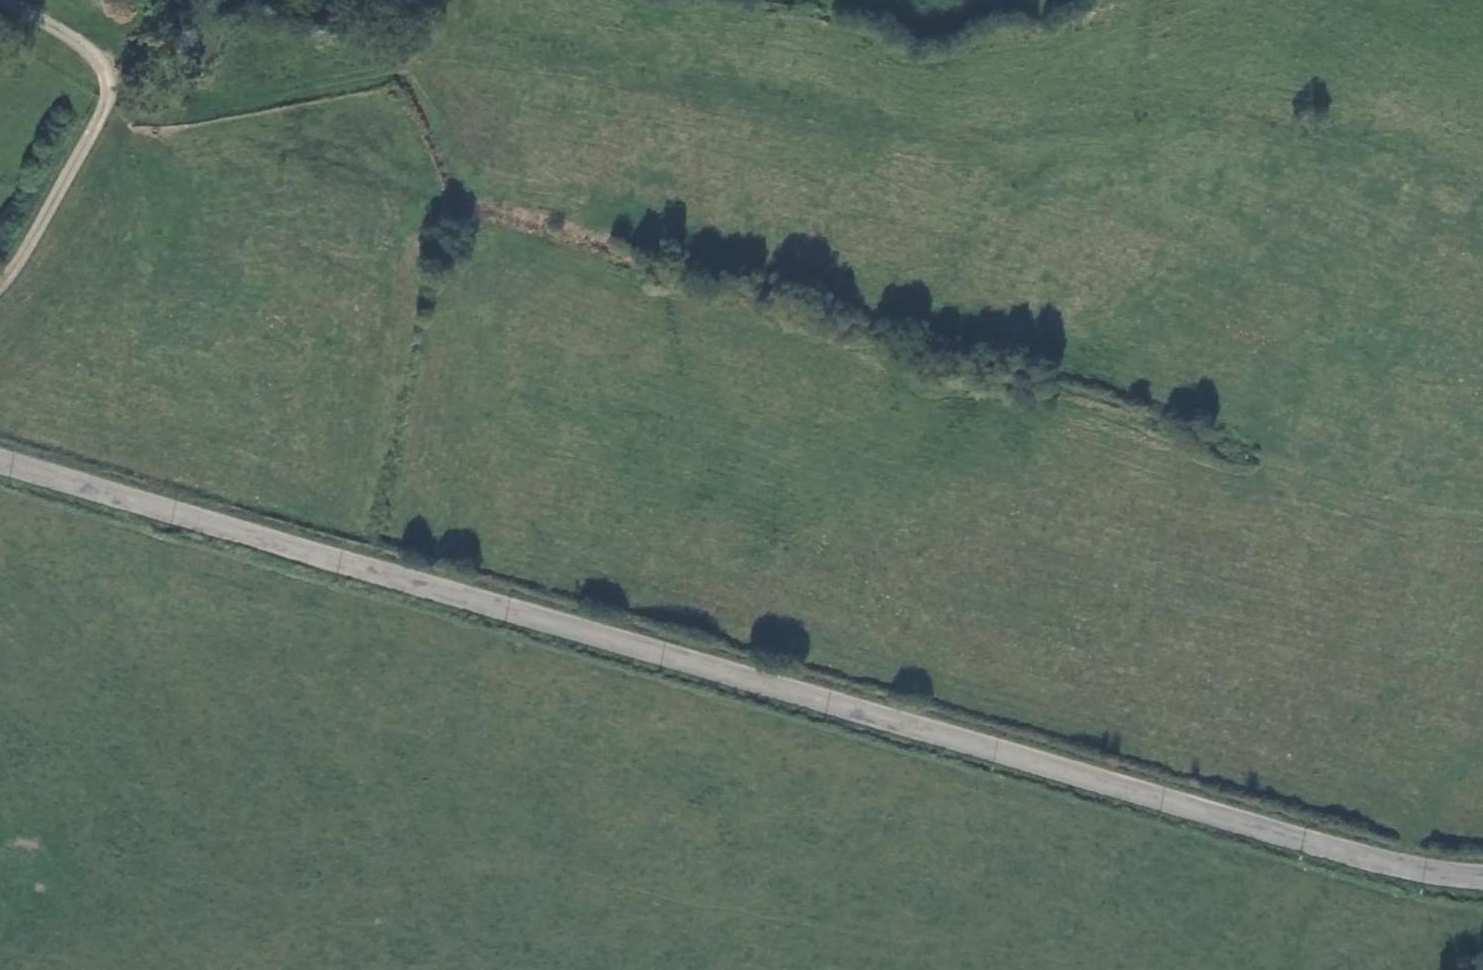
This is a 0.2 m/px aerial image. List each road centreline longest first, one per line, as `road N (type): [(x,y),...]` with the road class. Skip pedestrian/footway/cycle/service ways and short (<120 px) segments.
road 1 (unclassified): [(1482,877),(1380,863),(0,464)]
road 2 (track): [(42,0),(129,69),(0,272)]

